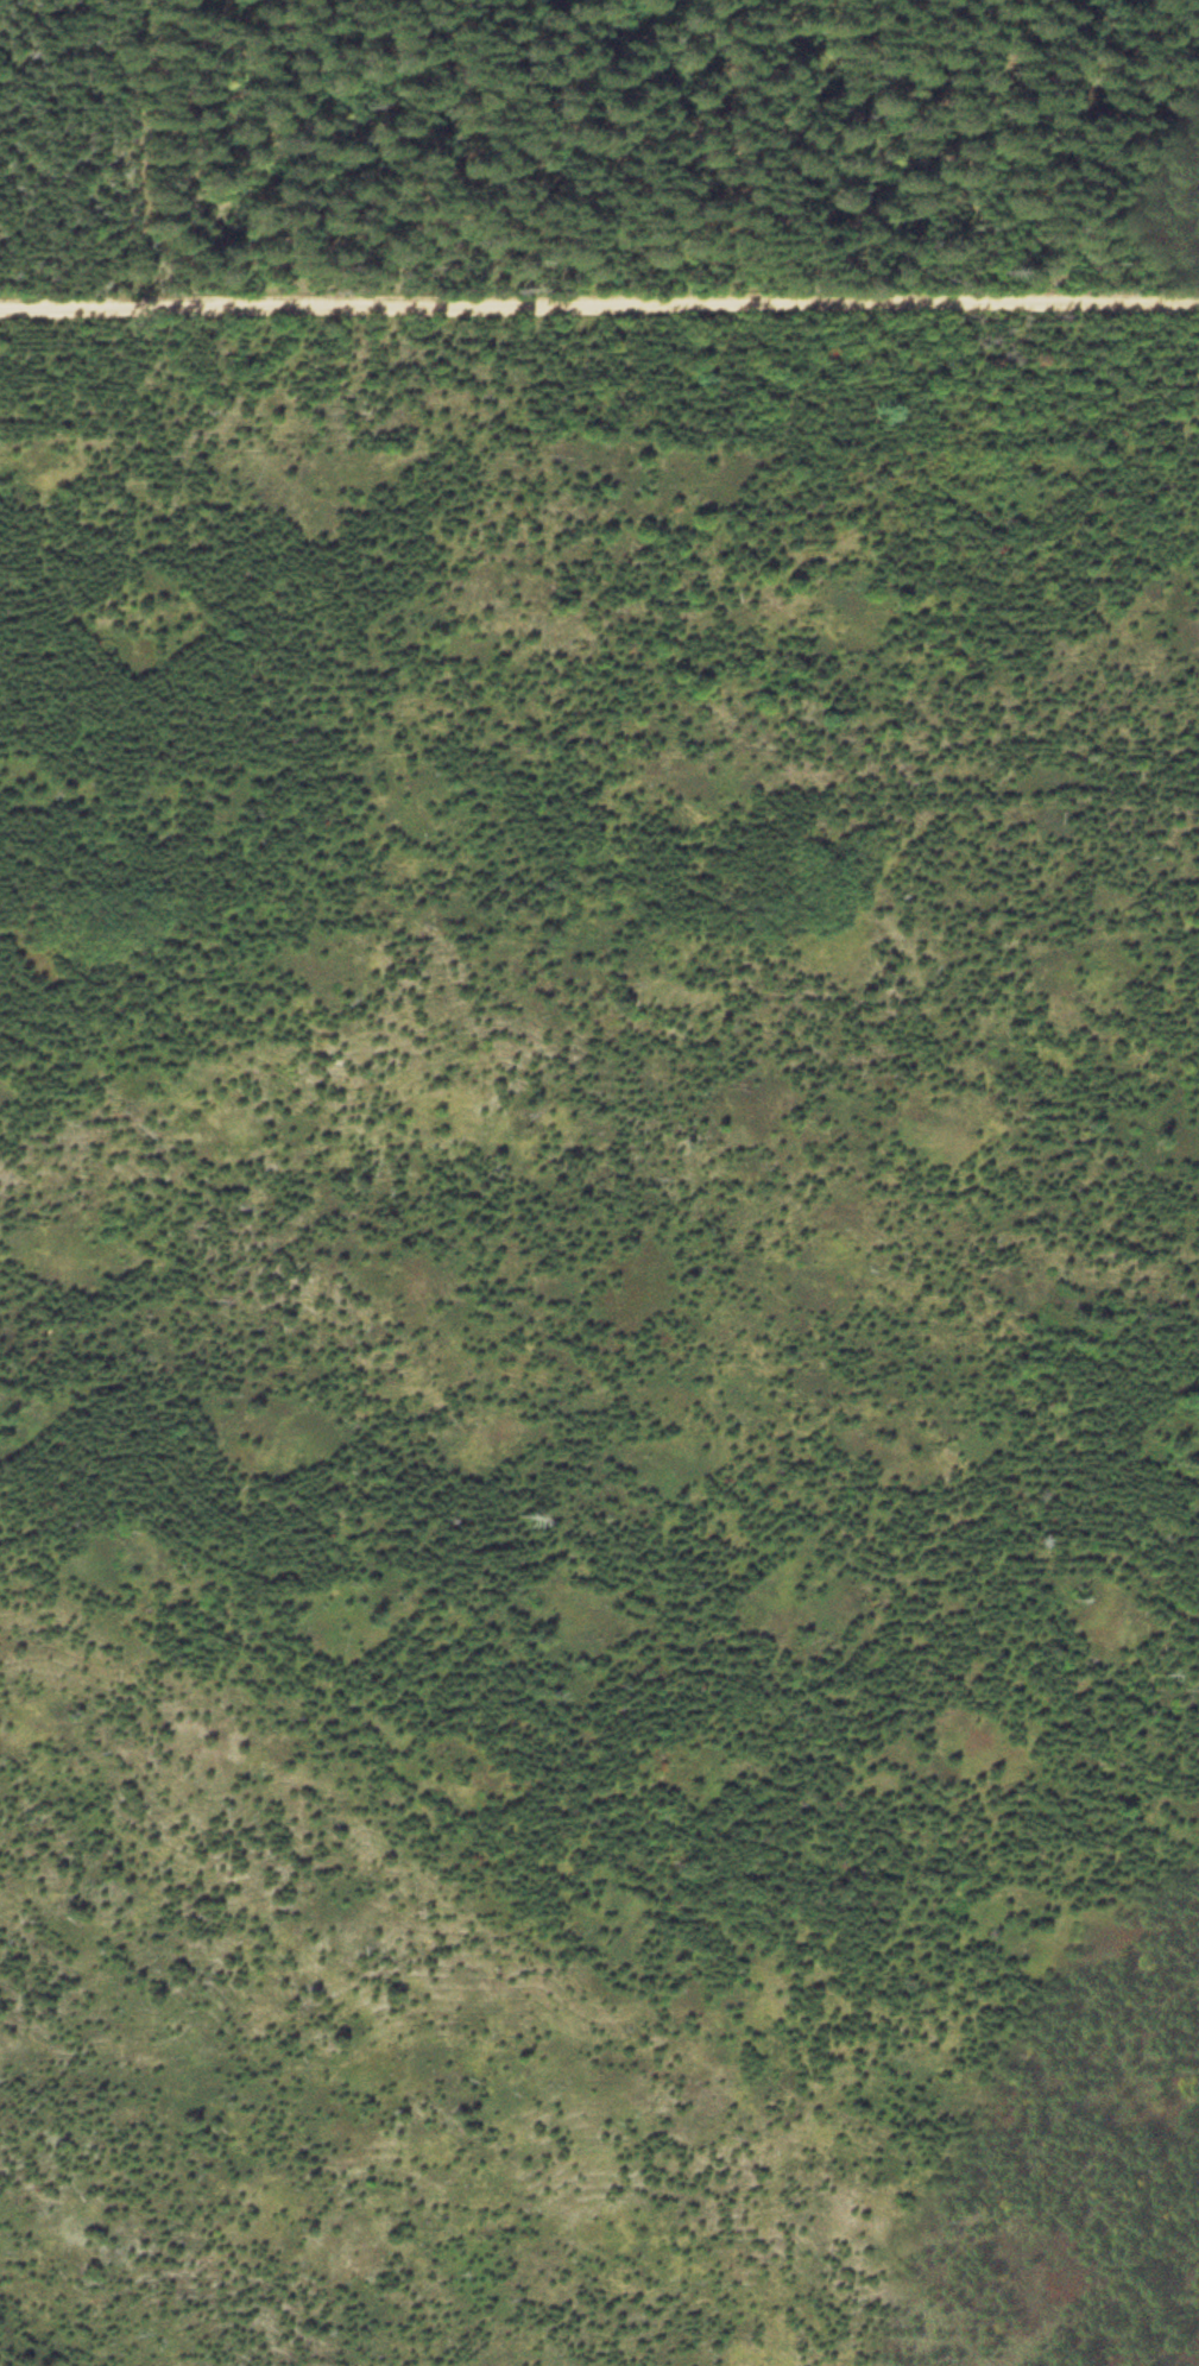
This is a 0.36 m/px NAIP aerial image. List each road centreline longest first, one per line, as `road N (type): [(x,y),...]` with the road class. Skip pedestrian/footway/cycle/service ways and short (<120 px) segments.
road 1 (residential): [(1198,307),(0,313)]

